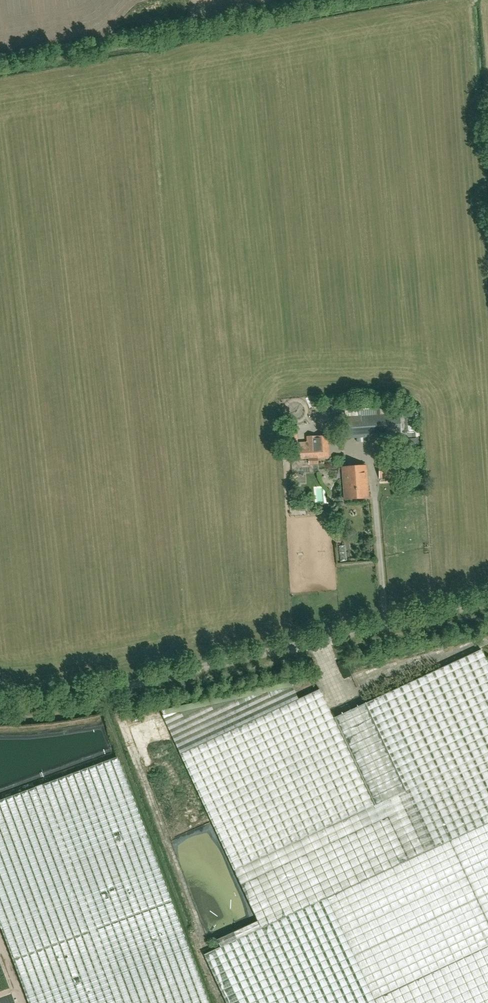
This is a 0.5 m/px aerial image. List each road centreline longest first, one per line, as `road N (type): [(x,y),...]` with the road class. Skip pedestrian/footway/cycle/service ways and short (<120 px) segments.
road 1 (unclassified): [(0,703),(62,698),(487,606)]

